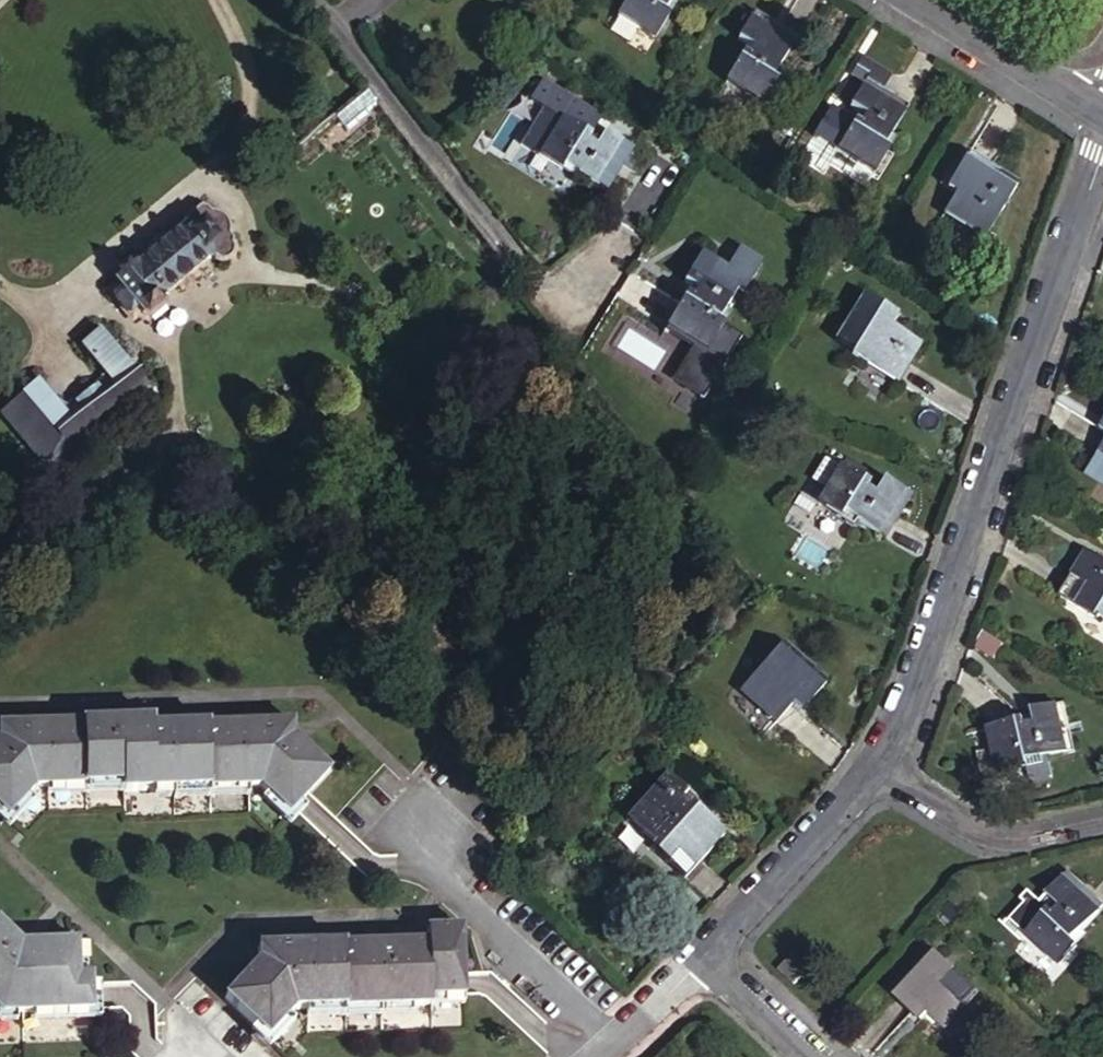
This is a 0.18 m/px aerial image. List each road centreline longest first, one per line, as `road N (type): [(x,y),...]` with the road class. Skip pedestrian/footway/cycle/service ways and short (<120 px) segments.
road 1 (residential): [(1102,164),(871,769)]
road 2 (residential): [(320,0),(549,301),(612,247)]
road 3 (residential): [(871,769),(693,964)]
road 4 (residential): [(871,769),(986,834),(1037,835),(1102,819)]
road 5 (residential): [(914,0),(1102,117)]
road 6 (residential): [(693,964),(794,1056)]
road 7 (residential): [(693,964),(595,1056)]

